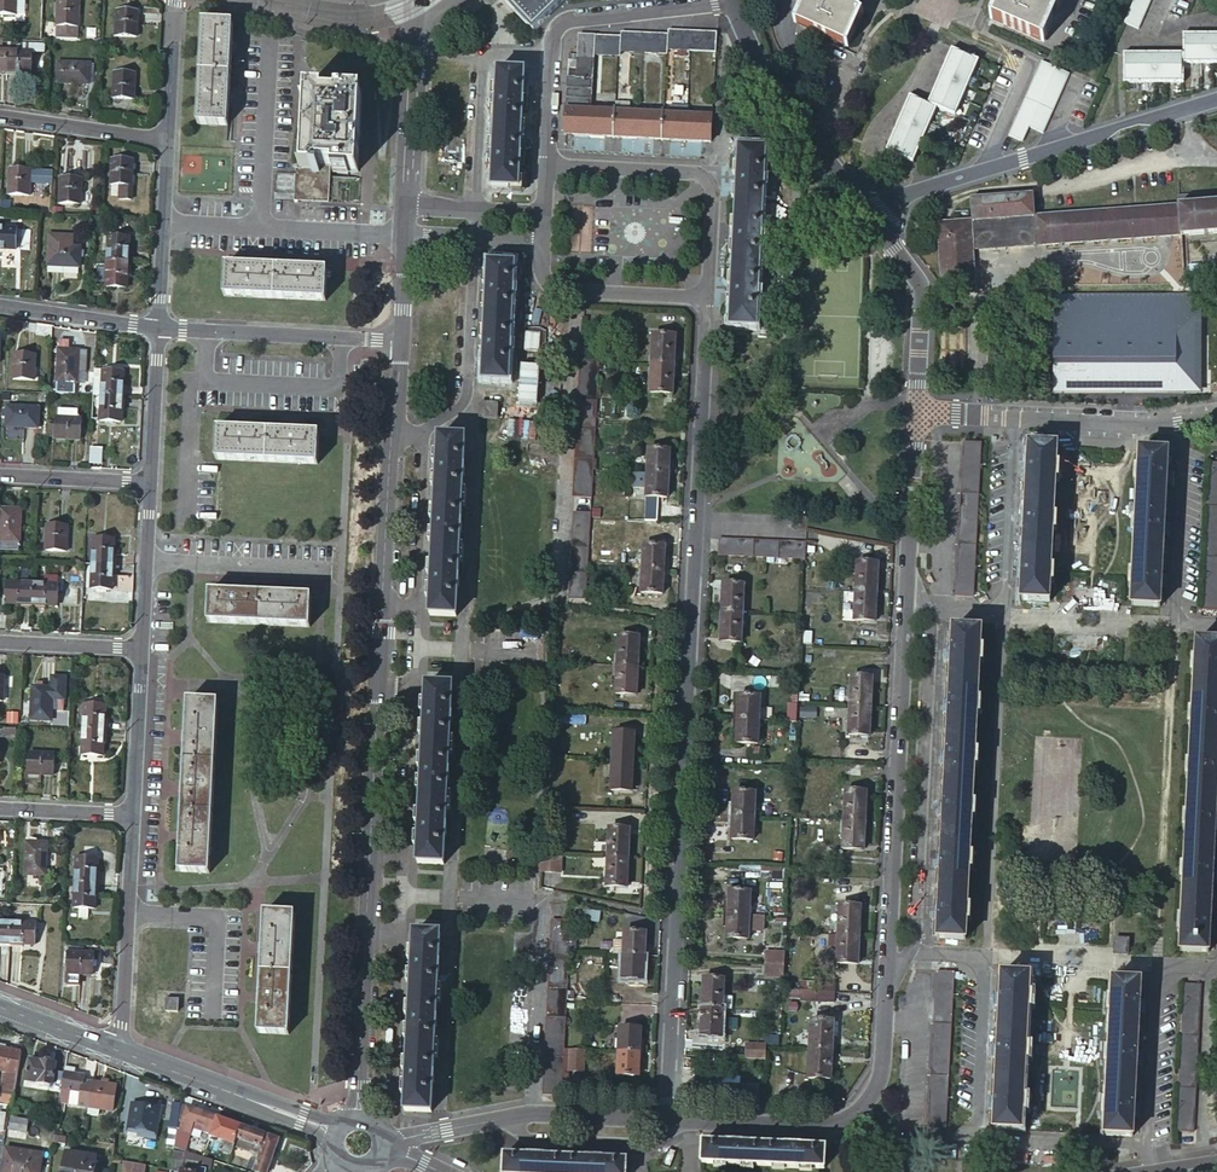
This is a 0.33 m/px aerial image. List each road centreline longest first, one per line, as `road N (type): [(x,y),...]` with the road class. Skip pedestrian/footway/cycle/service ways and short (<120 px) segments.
road 1 (residential): [(916,412),(881,1081),(854,1113),(819,1127),(669,1120)]
road 2 (unclassified): [(669,1120),(686,617),(707,297)]
road 3 (residential): [(399,339),(360,1118)]
road 4 (residential): [(1216,100),(865,207)]
road 5 (unclassified): [(730,0),(562,22),(548,164)]
road 6 (residential): [(1216,417),(1167,425),(916,412)]
road 7 (residential): [(669,1120),(533,1112),(406,1137),(382,1130)]
road 8 (unclassified): [(707,297),(710,180),(699,172),(548,164)]
road 9 (residential): [(865,207),(768,79),(730,0)]
road 10 (residential): [(399,339),(160,329)]
road 11 (residential): [(122,1050),(132,814)]
road 12 (tertiary): [(337,1130),(122,1050)]
road 13 (residential): [(916,412),(919,287),(865,207)]
road 14 (residential): [(421,2),(406,206)]
road 15 (unclassified): [(544,243),(543,273),(553,285),(707,297)]
road 16 (residential): [(160,329),(171,136)]
road 17 (residential): [(0,113),(171,136)]
road 18 (residential): [(141,650),(151,482)]
road 19 (residential): [(132,814),(141,650)]
road 20 (residential): [(160,329),(0,306)]
road 21 (residential): [(151,482),(160,329)]
road 22 (residential): [(0,474),(151,482)]
road 23 (unclassified): [(403,234),(544,243)]
road 24 (residential): [(0,642),(141,650)]
road 25 (unclassified): [(545,215),(406,206)]
road 26 (residential): [(171,136),(179,0)]
road 27 (residential): [(0,806),(132,814)]
road 28 (tertiary): [(122,1050),(0,1004)]

